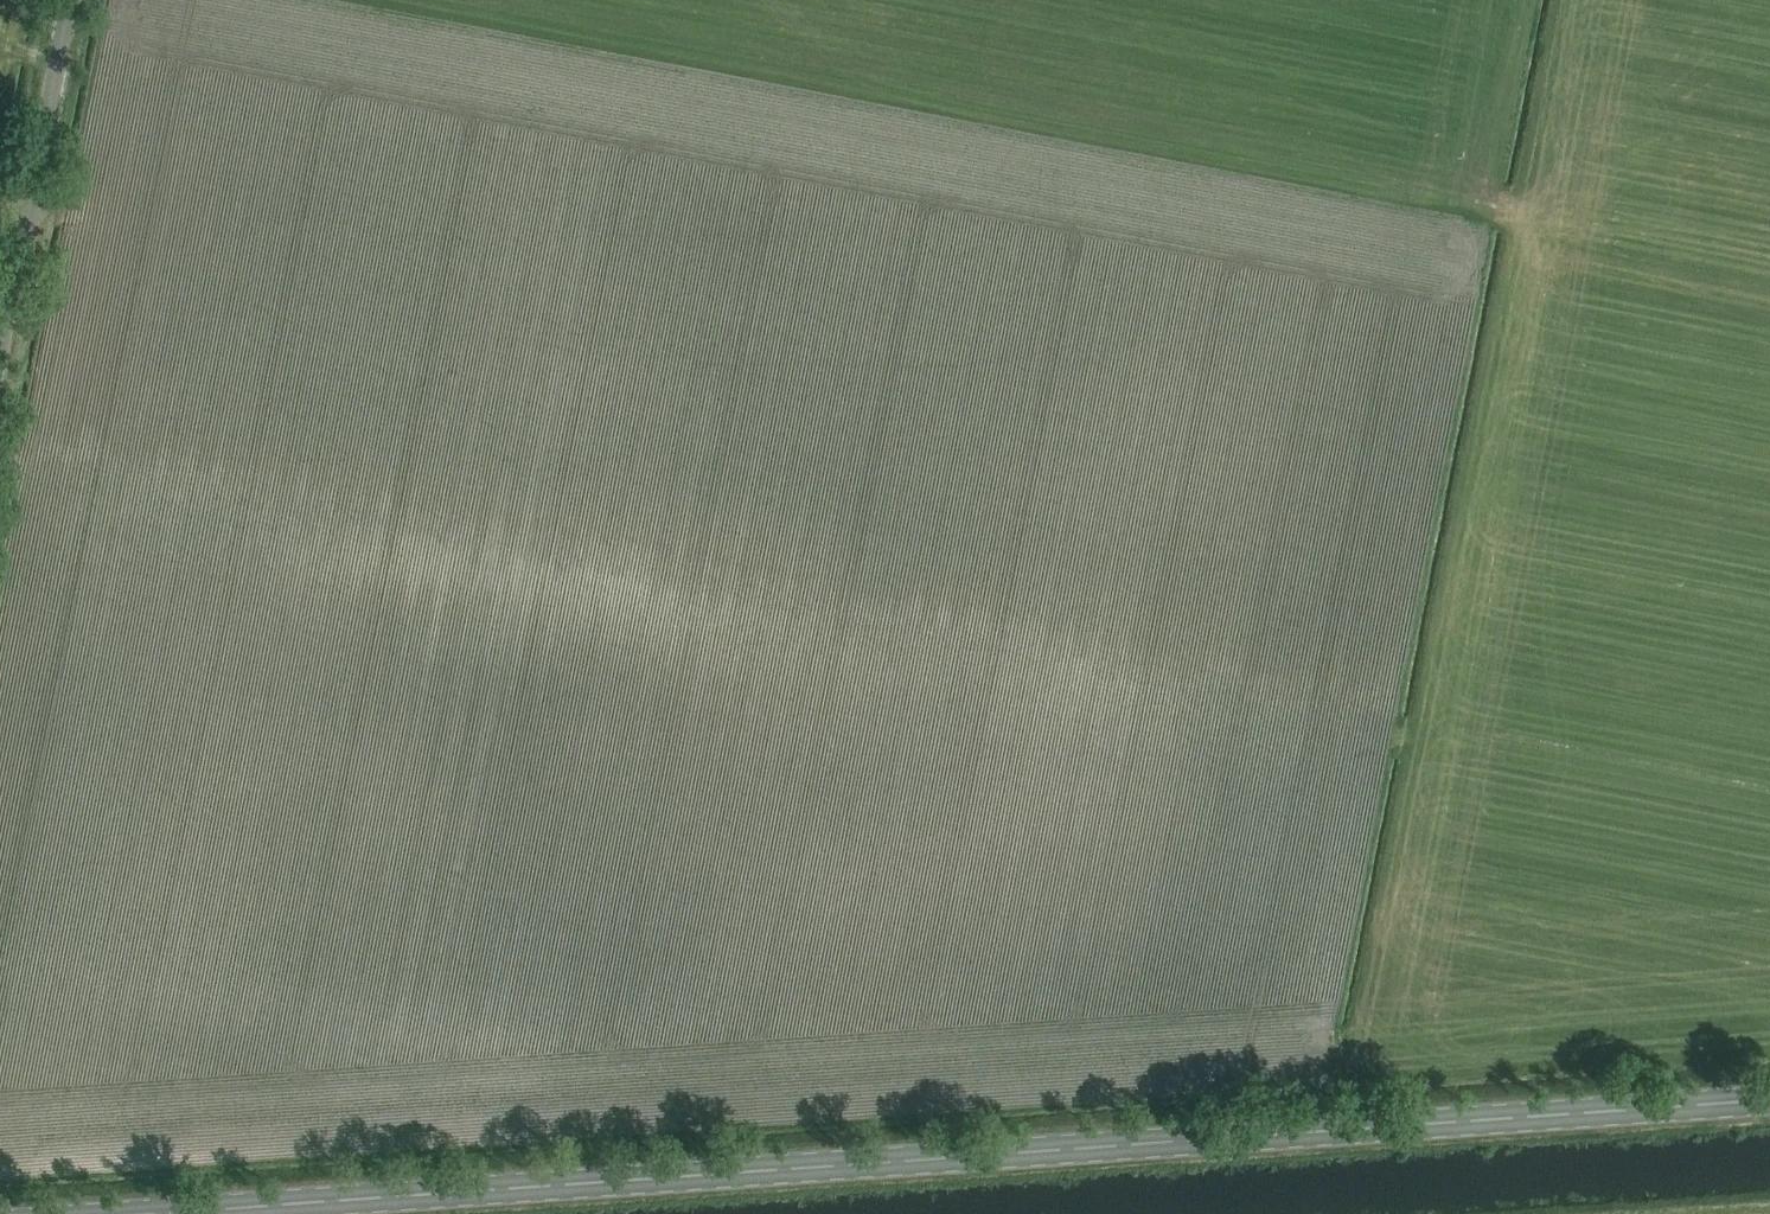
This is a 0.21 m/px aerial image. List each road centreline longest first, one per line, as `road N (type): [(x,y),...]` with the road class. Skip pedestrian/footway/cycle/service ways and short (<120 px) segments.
road 1 (primary): [(161,1213),(1769,1101)]
road 2 (unclassified): [(0,340),(67,0)]

